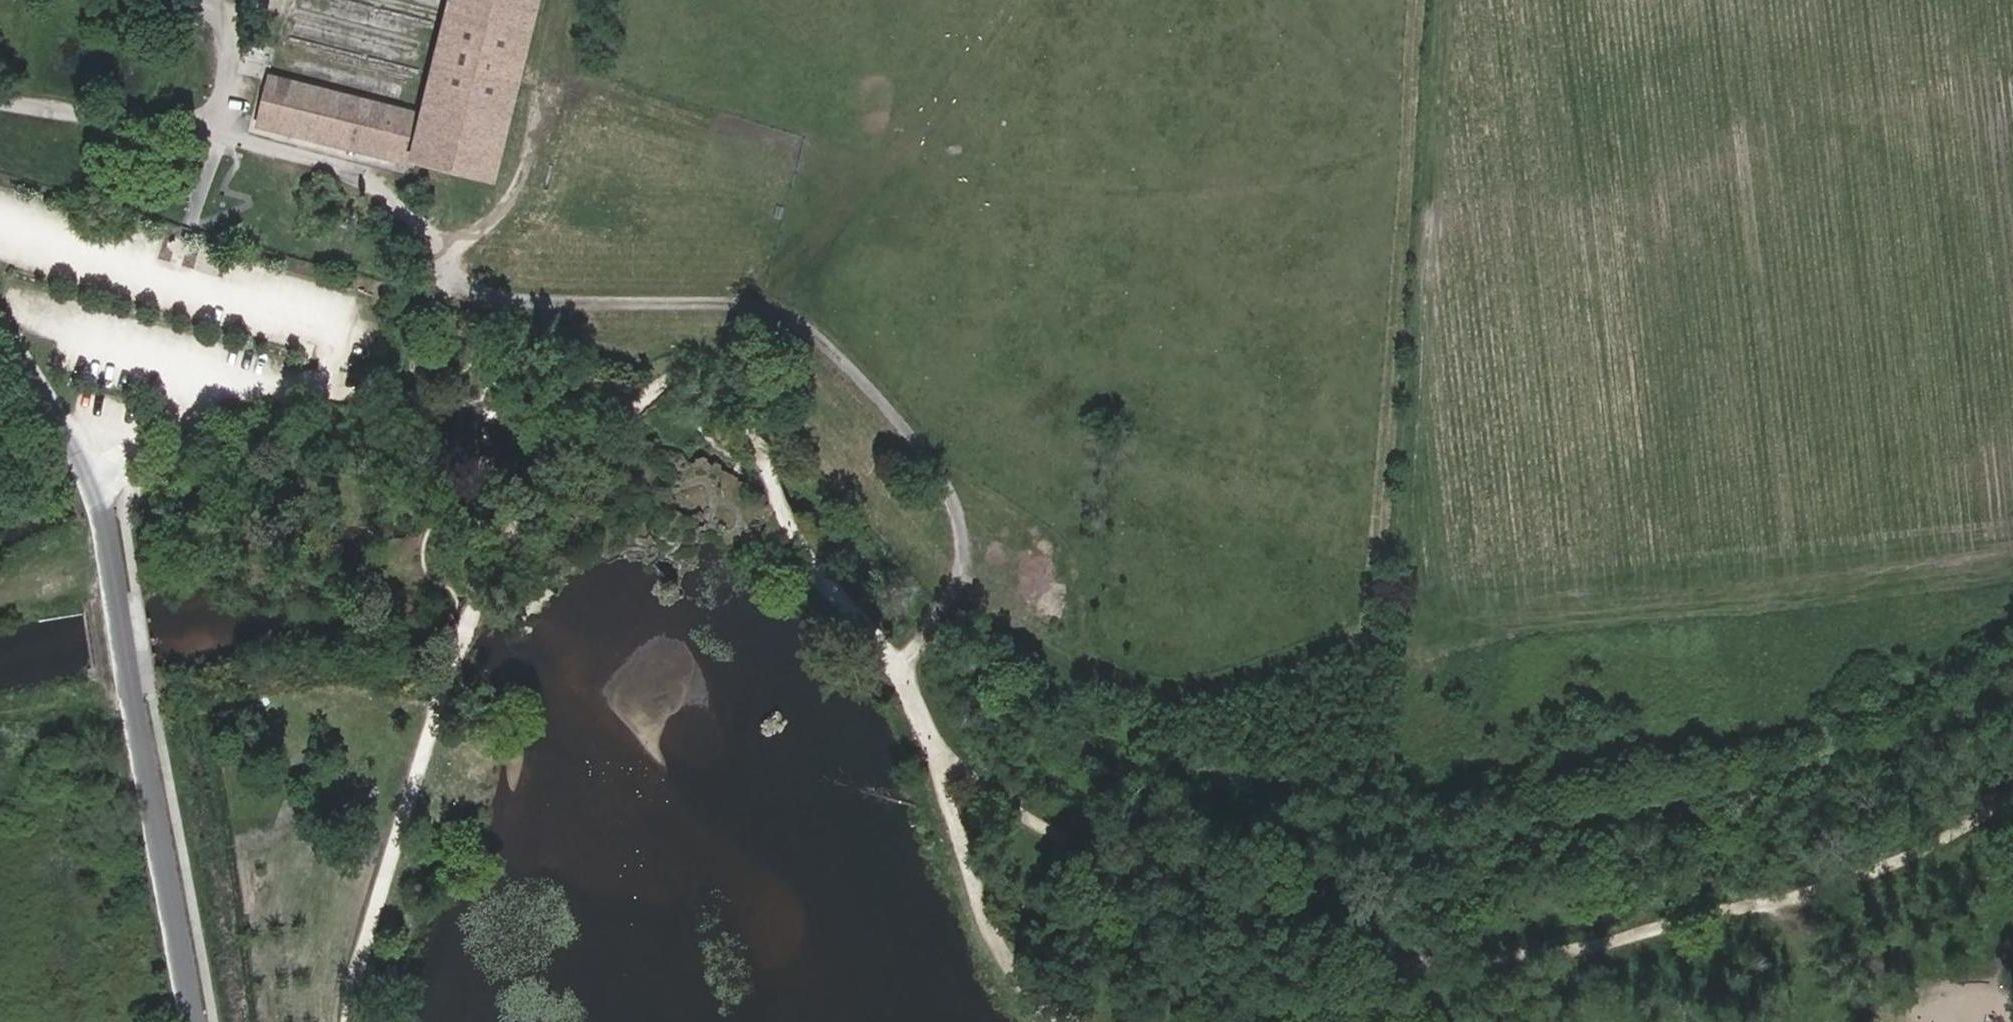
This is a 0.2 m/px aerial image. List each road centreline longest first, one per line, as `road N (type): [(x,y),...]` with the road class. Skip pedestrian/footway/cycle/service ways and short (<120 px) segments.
road 1 (track): [(957,585),(1136,677),(1199,679),(1367,621),(1416,0)]
road 2 (unclassified): [(193,1021),(93,459),(0,307)]
road 3 (track): [(2012,549),(1403,643),(1367,621)]

